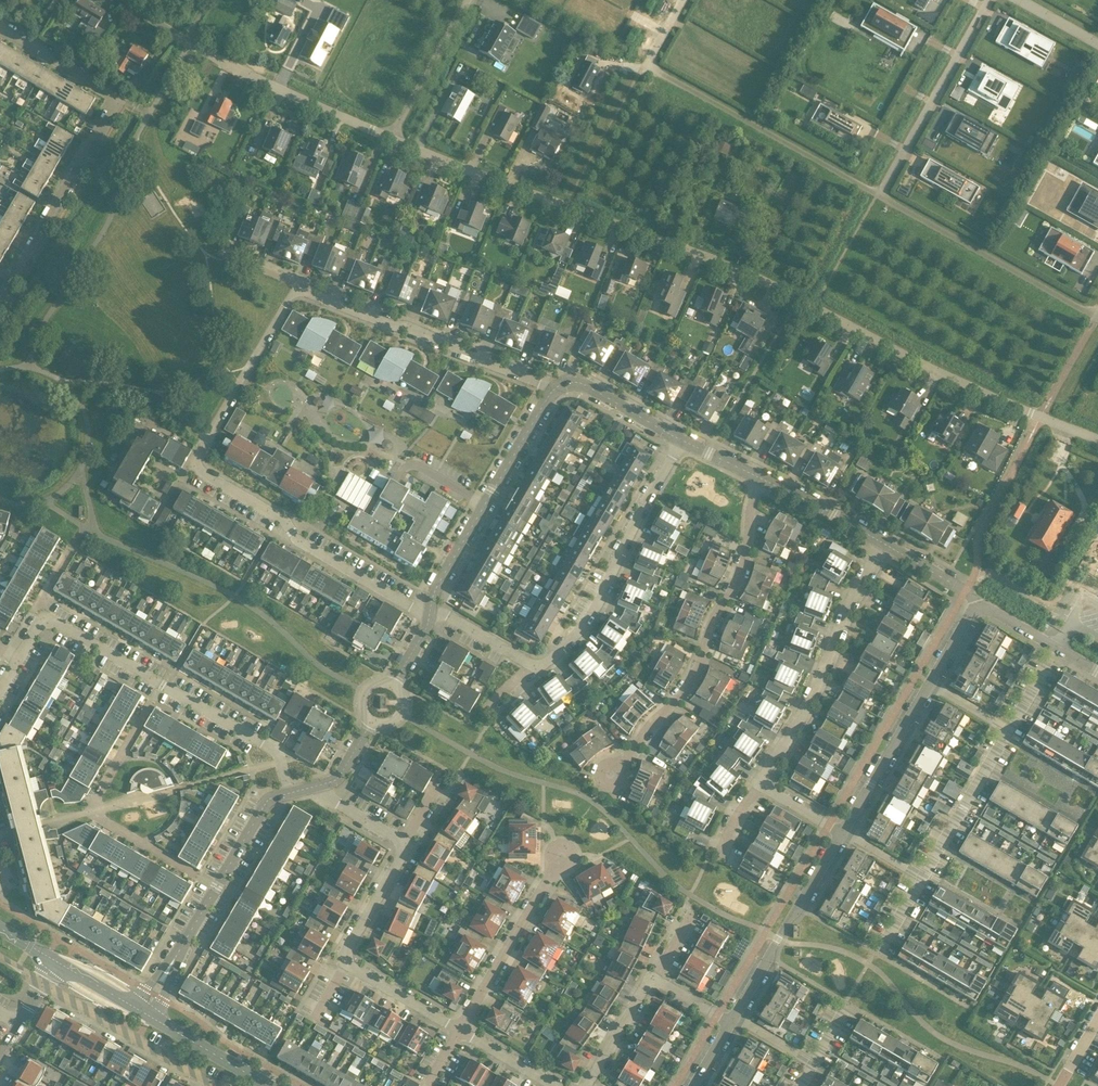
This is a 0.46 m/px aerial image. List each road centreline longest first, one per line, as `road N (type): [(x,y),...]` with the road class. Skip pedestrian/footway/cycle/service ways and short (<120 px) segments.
road 1 (residential): [(1097,439),(910,359),(740,271),(391,139)]
road 2 (residential): [(429,611),(304,545),(281,519),(203,474),(197,462),(296,287)]
road 3 (residential): [(0,305),(120,99),(0,27)]
road 4 (residential): [(18,659),(45,616),(276,752),(287,793)]
road 5 (residential): [(683,0),(647,64),(879,194)]
road 6 (residential): [(618,767),(701,663),(712,622),(746,559),(762,479)]
road 7 (residential): [(391,139),(186,42),(130,0)]
road 8 (residential): [(553,388),(296,287)]
road 9 (residential): [(535,666),(584,623),(680,438)]
road 10 (residential): [(758,784),(806,710),(881,543)]
road 11 (residential): [(461,1034),(347,962),(396,878),(407,842)]
road 12 (residential): [(144,1013),(268,800),(287,793)]
road 13 (residential): [(429,611),(553,388)]
road 14 (residential): [(879,194),(1097,316)]
road 15 (residential): [(988,0),(879,194)]
road 16 (residential): [(733,1020),(841,833)]
road 17 (residential): [(214,1085),(43,984)]
road 18 (residential): [(461,1034),(555,869)]
road 19 (residential): [(841,833),(930,684)]
road 20 (residential): [(923,878),(1008,730)]
road 21 (residential): [(468,0),(391,139)]
road 22 (tertiary): [(267,1085),(144,1013)]
road 23 (residential): [(553,388),(579,383),(680,438)]
road 24 (residential): [(1097,672),(979,599)]
road 25 (residential): [(762,479),(881,543)]
road 26 (residential): [(654,979),(586,1085)]

